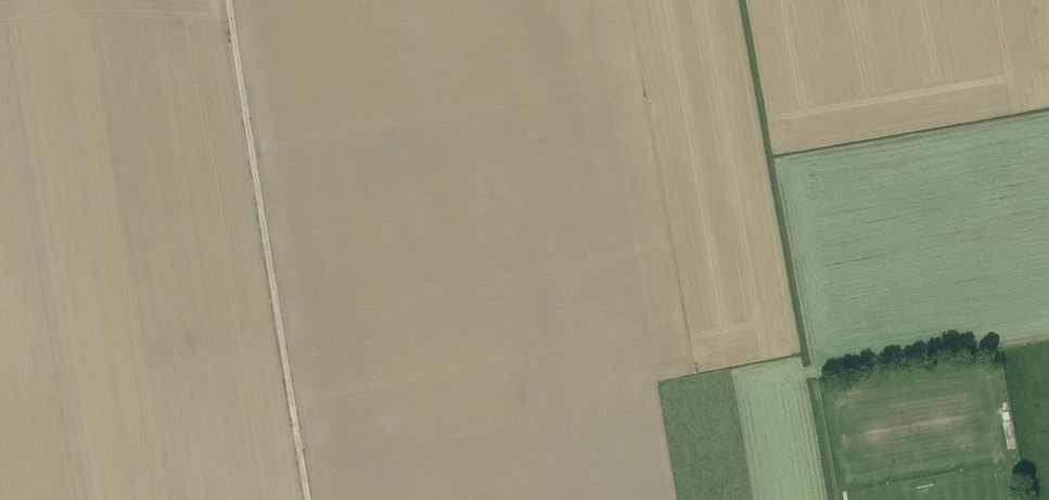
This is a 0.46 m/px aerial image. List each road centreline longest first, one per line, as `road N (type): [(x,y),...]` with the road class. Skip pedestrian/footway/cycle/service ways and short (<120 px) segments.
road 1 (track): [(311,499),(229,0)]

